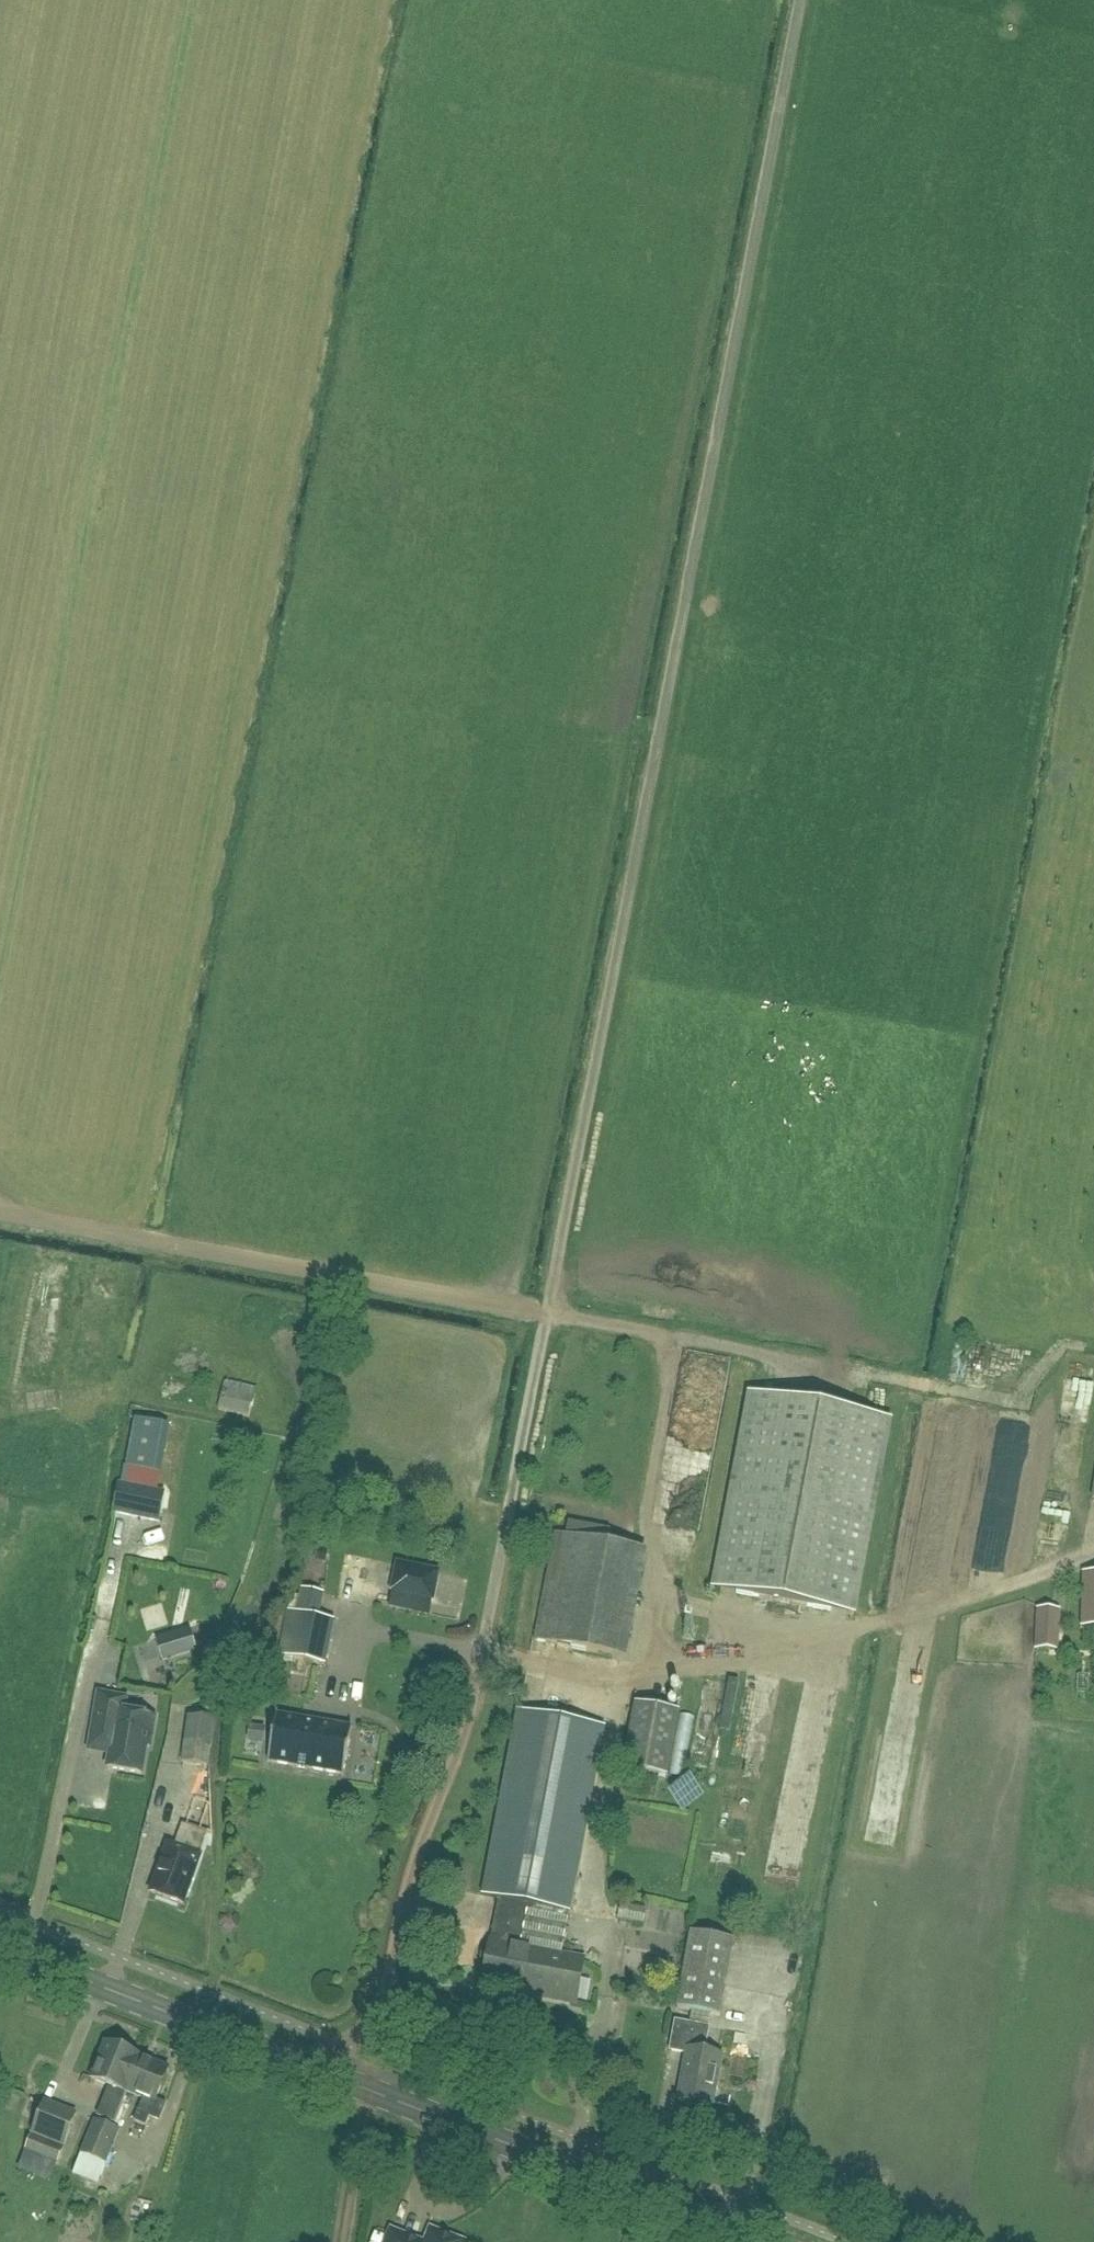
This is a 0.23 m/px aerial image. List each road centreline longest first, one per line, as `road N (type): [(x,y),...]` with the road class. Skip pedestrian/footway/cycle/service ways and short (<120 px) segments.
road 1 (track): [(362,2090),(379,2061),(411,1880),(481,1689),(540,1323),(797,0)]
road 2 (secondary): [(0,1950),(758,2241)]
road 3 (track): [(540,1323),(0,1217)]

